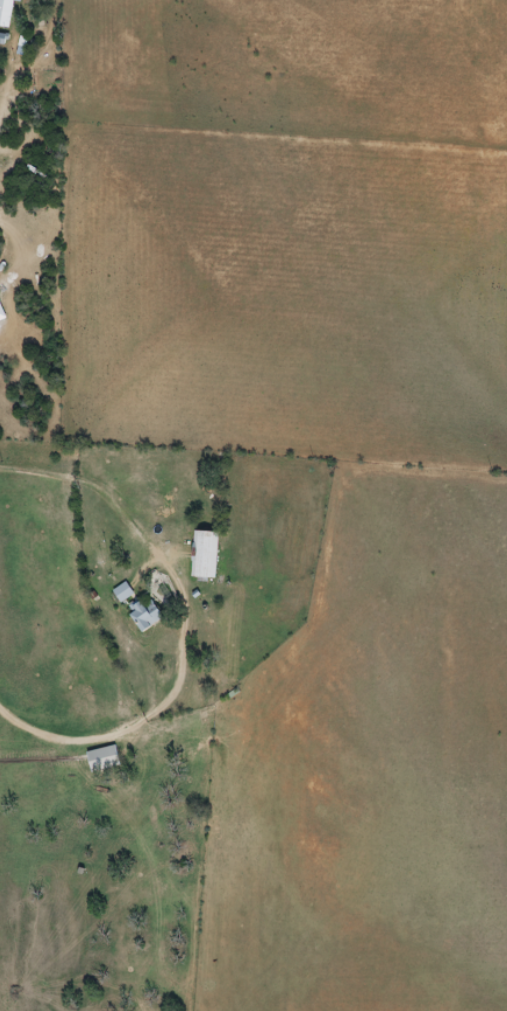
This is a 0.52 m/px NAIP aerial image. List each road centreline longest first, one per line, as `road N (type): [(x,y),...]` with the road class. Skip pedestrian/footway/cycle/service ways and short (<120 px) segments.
road 1 (residential): [(0,401),(187,409),(189,522)]

